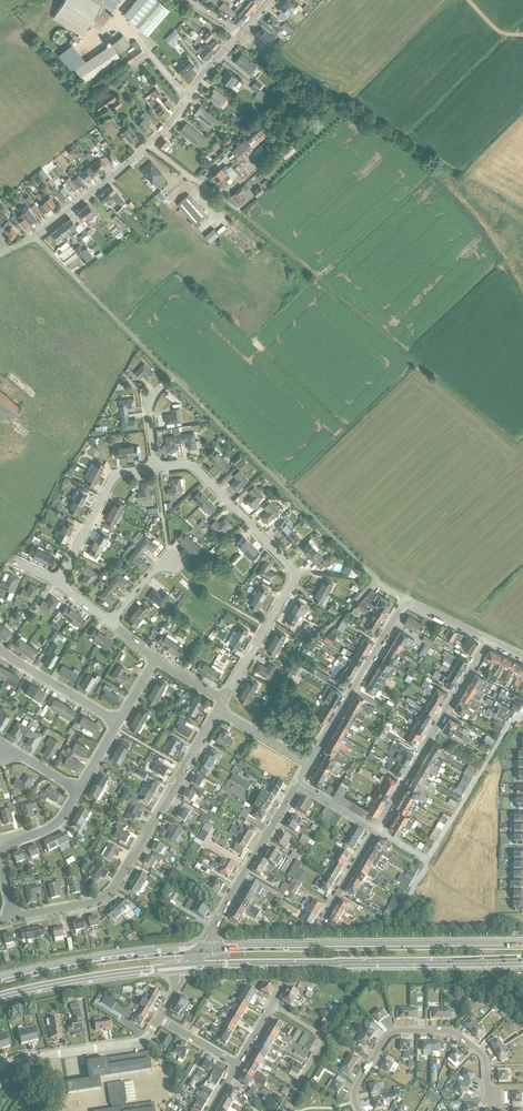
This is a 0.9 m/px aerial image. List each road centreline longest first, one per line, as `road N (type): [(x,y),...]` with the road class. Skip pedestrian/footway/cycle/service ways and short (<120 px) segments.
road 1 (unclassified): [(269,0),(148,144),(34,236)]
road 2 (primary): [(190,966),(522,966)]
road 3 (residential): [(223,700),(293,574),(191,462),(155,466)]
road 4 (primary): [(522,950),(199,952)]
road 5 (residential): [(218,709),(104,895),(10,917)]
road 6 (residential): [(488,637),(406,598),(307,764)]
road 7 (residential): [(360,1110),(357,1085),(387,1036),(400,1030),(454,1032),(480,1051),(492,1106)]
road 8 (residential): [(488,637),(376,829)]
road 9 (primary): [(199,952),(0,982)]
road 10 (residential): [(298,782),(199,952)]
road 11 (primary): [(0,996),(190,966)]
road 12 (unclassified): [(522,713),(504,731),(428,859)]
road 13 (residential): [(0,1068),(142,1040),(158,1018)]
road 14 (residential): [(80,788),(62,817),(8,844),(1,856),(10,917)]
road 15 (residential): [(155,466),(115,472),(58,580)]
road 16 (unclassified): [(273,1005),(324,1041),(283,1110)]
road 17 (residential): [(0,648),(118,721)]

